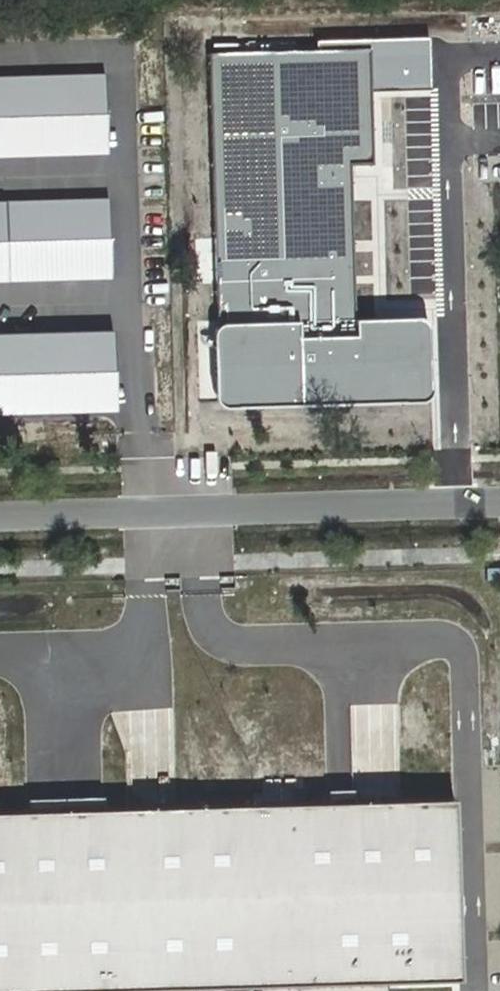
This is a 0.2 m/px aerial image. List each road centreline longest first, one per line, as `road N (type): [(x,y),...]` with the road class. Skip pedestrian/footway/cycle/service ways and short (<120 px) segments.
road 1 (residential): [(499,498),(0,511)]

